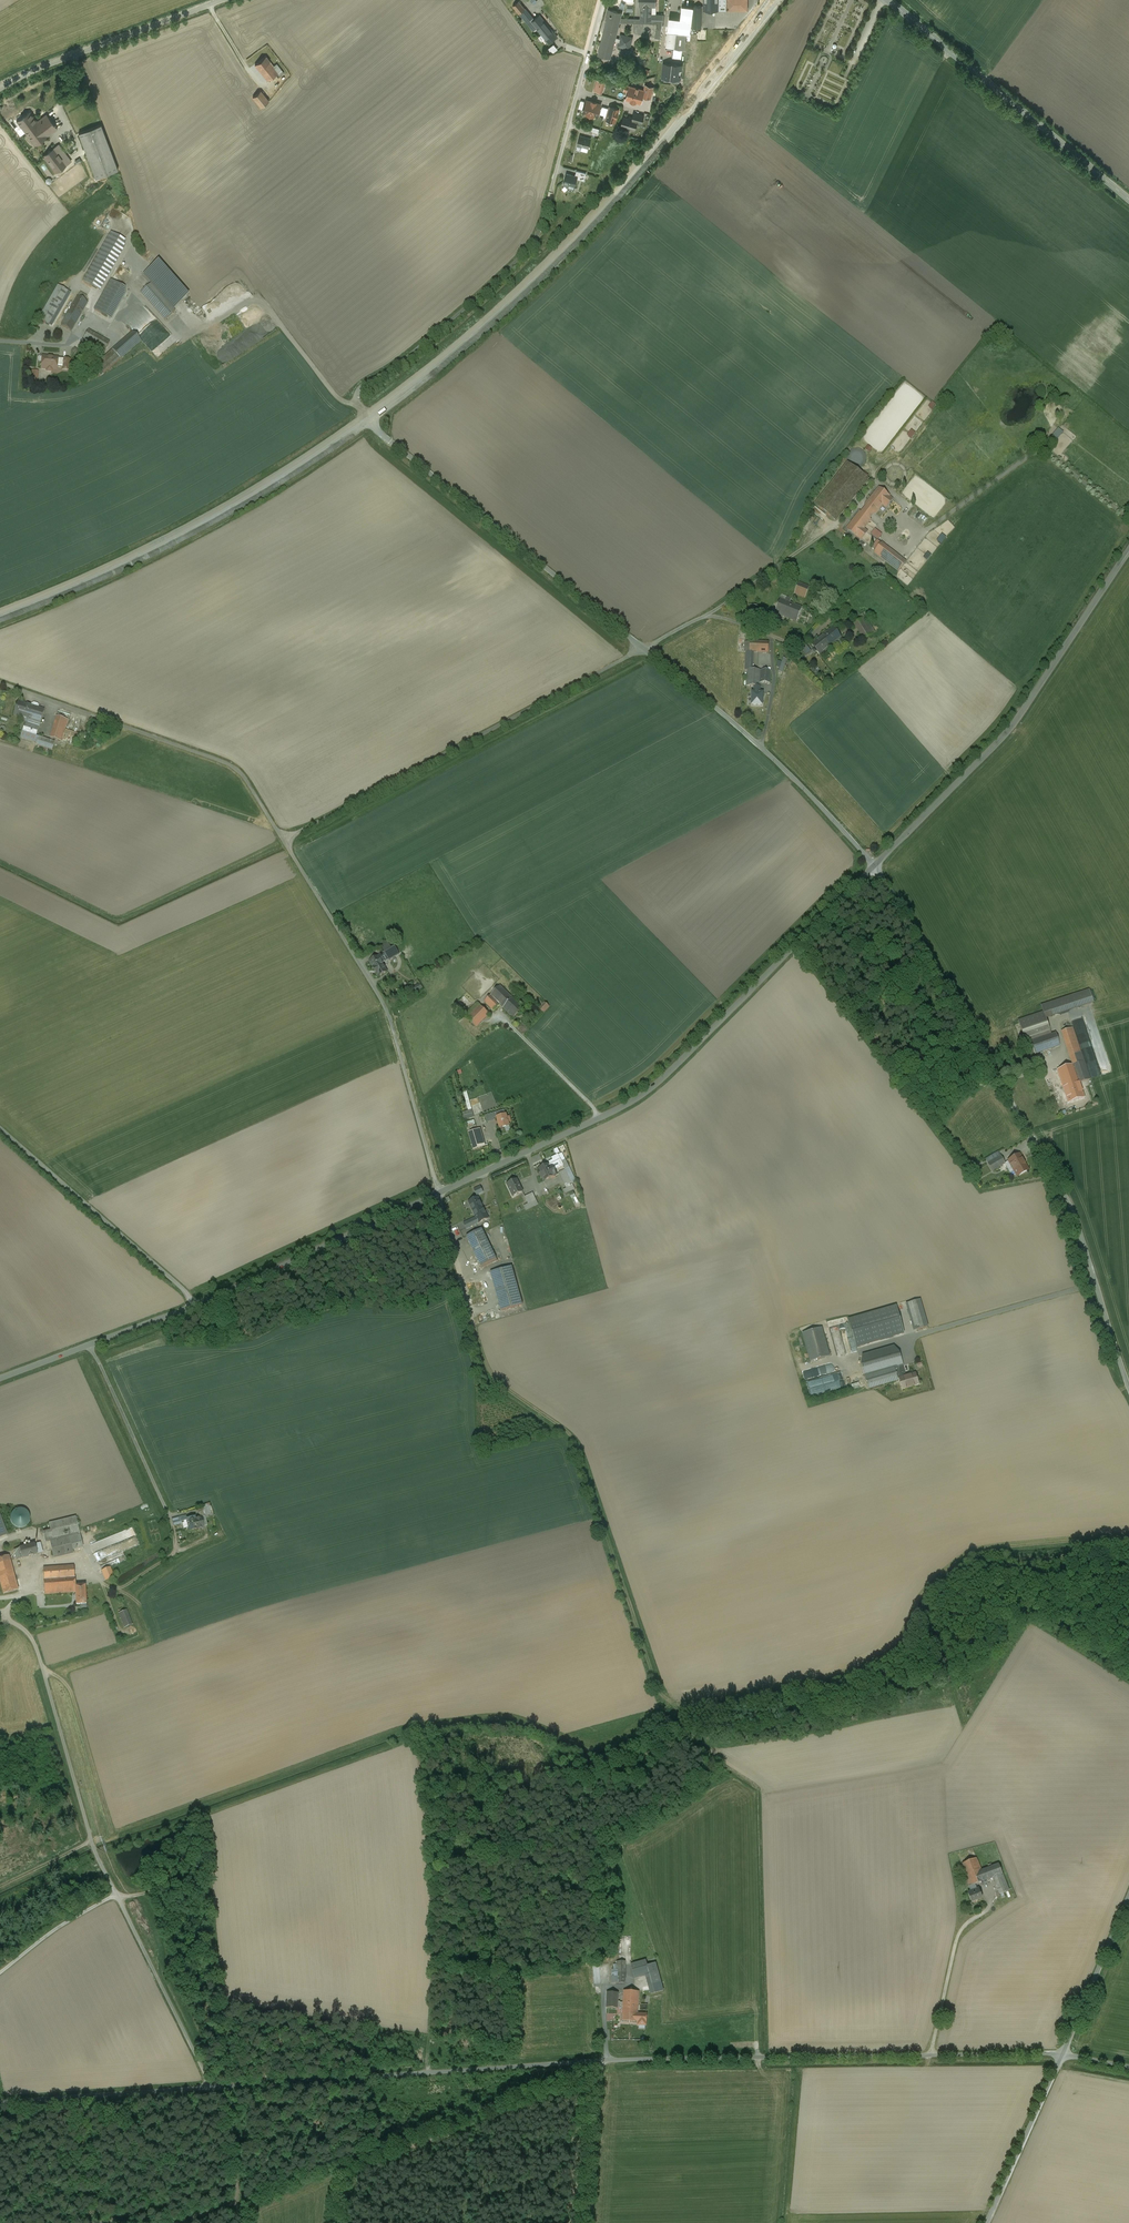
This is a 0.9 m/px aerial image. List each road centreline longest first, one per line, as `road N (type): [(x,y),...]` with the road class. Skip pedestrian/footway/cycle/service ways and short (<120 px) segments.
road 1 (unclassified): [(208,2088),(607,2060),(1062,2055)]
road 2 (secondary): [(367,419),(470,338),(583,230),(770,0)]
road 3 (unclassified): [(875,864),(1068,1204),(1128,1387)]
road 4 (unclassified): [(875,864),(647,1092),(439,1193)]
road 5 (unclassified): [(208,2088),(92,1843),(34,1638),(0,1614)]
road 6 (secondary): [(0,617),(191,530),(367,419)]
road 7 (unclassified): [(283,840),(645,647)]
road 8 (unclassified): [(1128,551),(1006,733),(875,864)]
road 9 (unclassified): [(439,1193),(385,1005),(283,840)]
road 10 (unclassified): [(367,419),(645,647)]
road 11 (unclassified): [(283,840),(230,765),(0,683)]
road 12 (unclassified): [(645,647),(762,747),(875,864)]
road 13 (tertiary): [(889,0),(1128,200)]
road 14 (unclassified): [(200,1304),(0,1128)]
road 15 (unclassified): [(439,1193),(200,1304)]
road 16 (unclassified): [(532,244),(445,325),(360,388),(356,398),(367,419)]
road 17 (residential): [(604,0),(532,244)]
road 18 (unclassified): [(217,0),(0,88)]
road 19 (unclassified): [(200,1304),(0,1379)]
road 20 (unclassified): [(0,2102),(208,2088)]
road 21 (unclassified): [(986,2222),(1062,2055)]
road 22 (track): [(228,2087),(238,2202),(182,2222)]
road 23 (unclassified): [(1062,2055),(1128,1896)]
road 24 (track): [(590,2222),(602,2061)]
road 25 (track): [(119,1898),(165,1884),(203,1833),(198,1814)]
road 26 (track): [(92,1573),(108,1587),(127,1585),(176,1552),(171,1522)]

